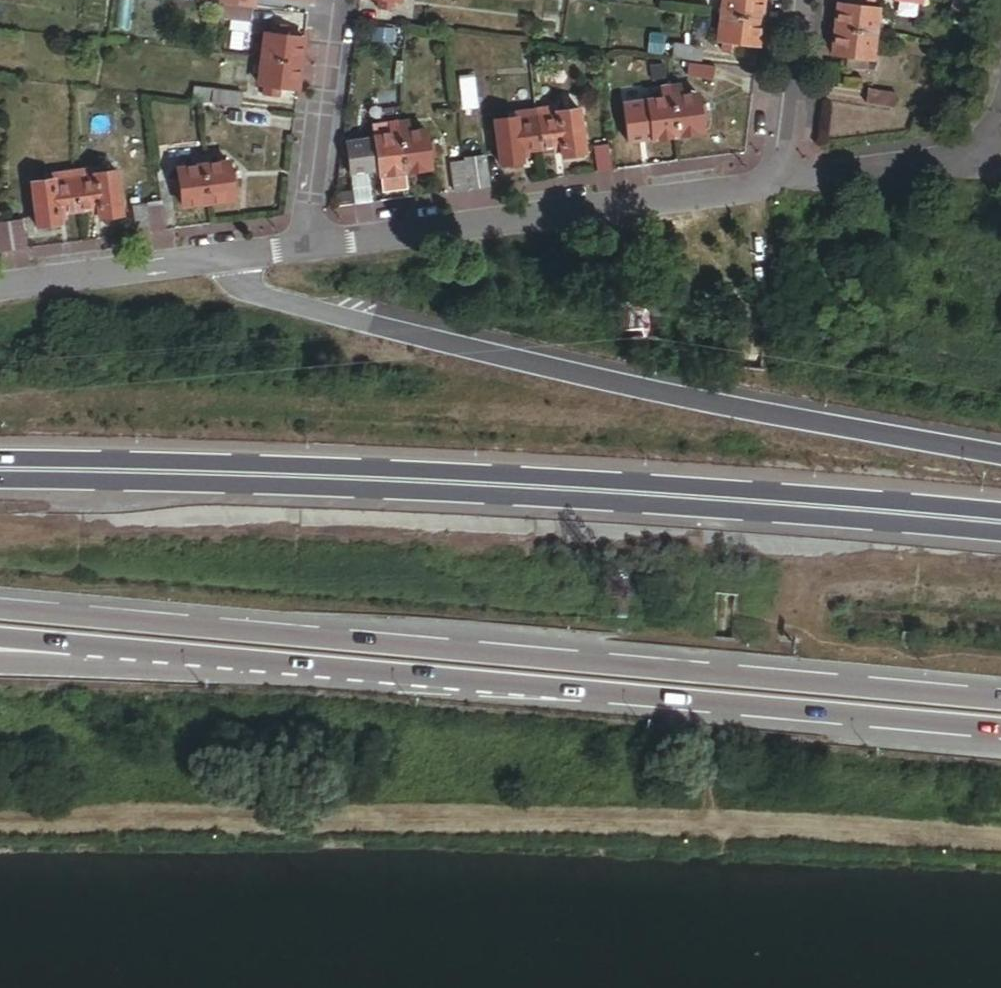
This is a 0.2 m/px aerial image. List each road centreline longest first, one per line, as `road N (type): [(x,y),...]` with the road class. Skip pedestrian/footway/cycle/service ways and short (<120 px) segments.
road 1 (trunk): [(1000,699),(0,609)]
road 2 (primary): [(1000,528),(0,472)]
road 3 (motorway): [(69,644),(1000,727)]
road 4 (tertiary): [(1000,455),(701,402),(315,313),(244,285),(223,257)]
road 5 (residential): [(784,184),(306,246)]
road 6 (residential): [(336,0),(306,246)]
road 7 (tertiary): [(223,257),(0,286)]
road 8 (residential): [(806,0),(784,184)]
road 9 (unclassified): [(784,184),(967,160)]

